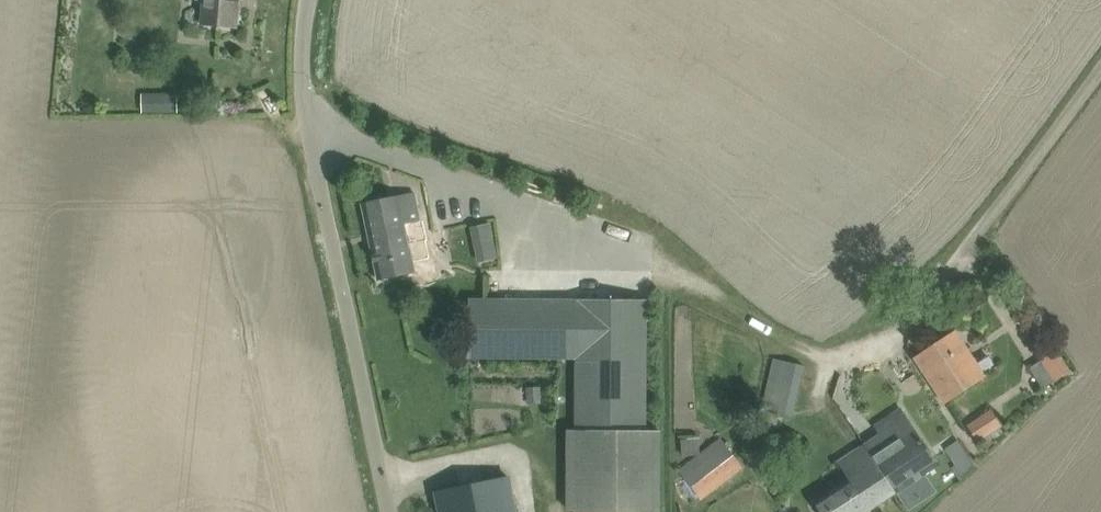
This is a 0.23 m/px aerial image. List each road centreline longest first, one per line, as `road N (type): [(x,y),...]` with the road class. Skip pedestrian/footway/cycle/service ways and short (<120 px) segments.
road 1 (unclassified): [(389,511),(303,92),(314,0)]
road 2 (unclassified): [(1100,64),(900,339)]

